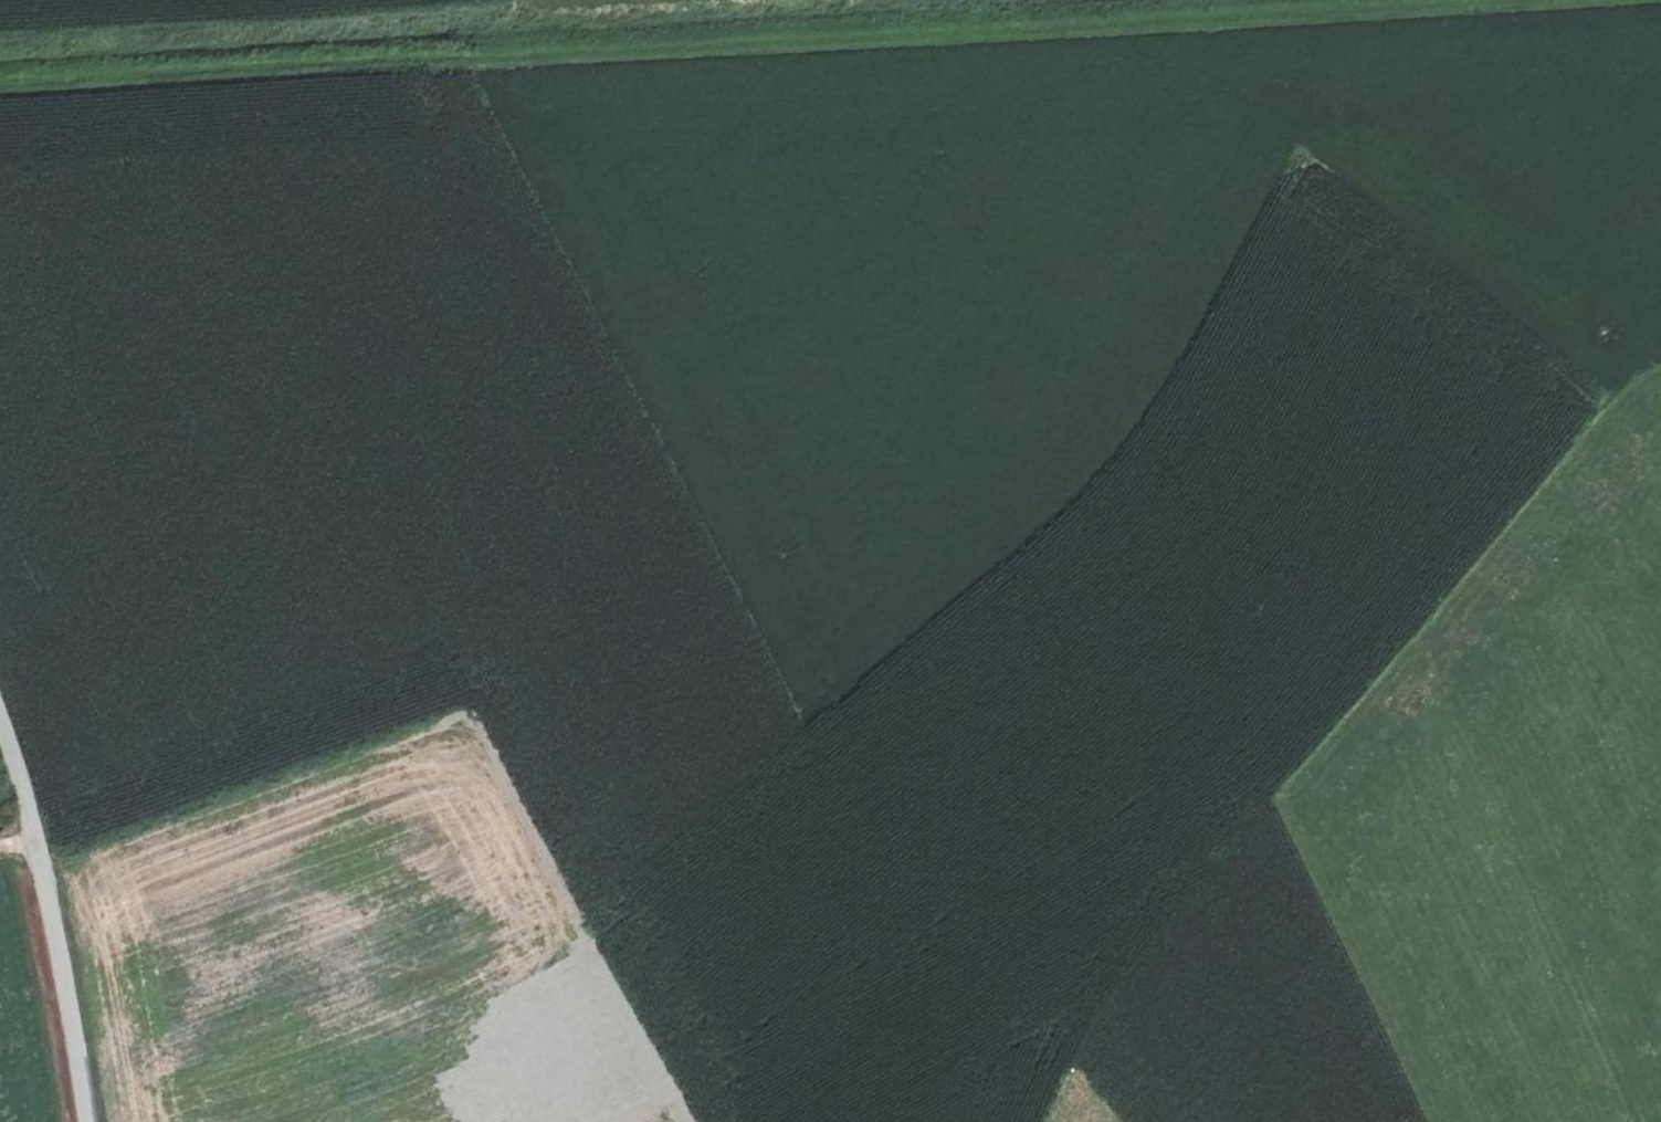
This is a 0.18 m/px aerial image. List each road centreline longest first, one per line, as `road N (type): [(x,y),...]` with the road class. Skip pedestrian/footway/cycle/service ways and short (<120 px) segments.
road 1 (track): [(1453,0),(205,63),(0,85)]
road 2 (unclassified): [(96,1121),(27,756),(0,698)]

